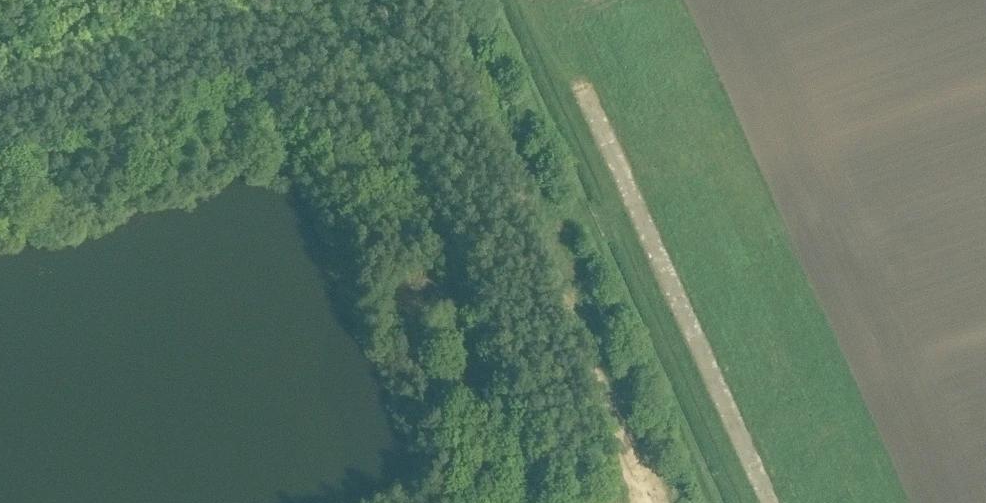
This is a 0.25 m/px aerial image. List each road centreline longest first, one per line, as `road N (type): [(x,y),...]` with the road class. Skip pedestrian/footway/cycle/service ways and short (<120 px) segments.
road 1 (track): [(443,0),(661,502)]

